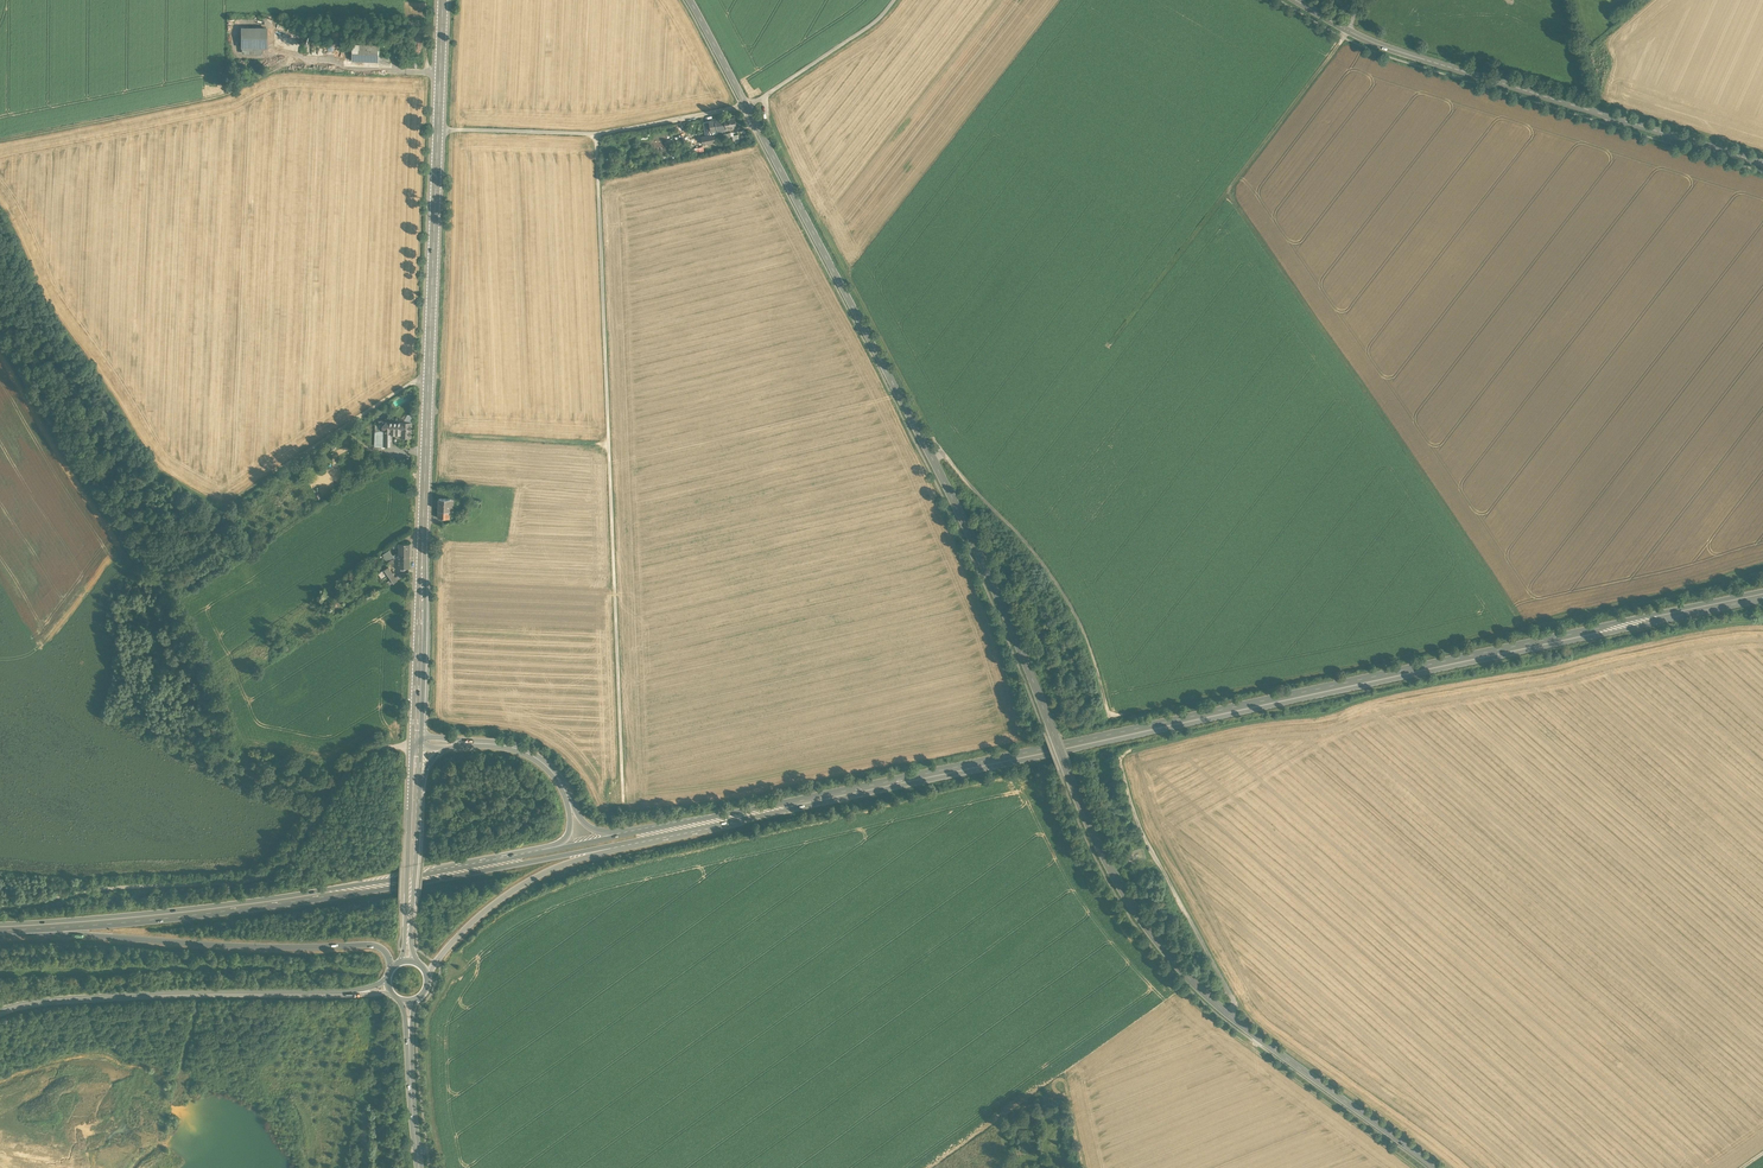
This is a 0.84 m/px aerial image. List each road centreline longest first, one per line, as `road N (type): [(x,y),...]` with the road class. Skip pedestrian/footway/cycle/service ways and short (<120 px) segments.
road 1 (tertiary): [(1435,1167),(1237,1022),(1138,913),(1083,810),(983,561),(688,0)]
road 2 (track): [(1762,568),(1110,716),(1076,614),(1032,549),(944,455),(772,130),(763,97)]
road 3 (primary): [(1762,595),(621,840)]
road 4 (secondary): [(417,744),(443,0)]
road 5 (track): [(1129,330),(1226,193),(1526,625)]
road 6 (track): [(597,135),(624,802)]
road 7 (track): [(1762,623),(1683,633),(1125,753)]
road 8 (track): [(1412,1167),(1180,991),(1087,879),(1041,789)]
road 9 (primary): [(37,929),(233,910),(546,854)]
road 10 (tertiary): [(1293,0),(1392,50),(1762,163)]
road 11 (track): [(0,907),(248,878),(276,867),(358,755),(417,744)]
road 12 (track): [(0,206),(50,309),(151,460),(224,506)]
road 13 (primary): [(37,929),(196,944),(377,944),(393,966)]
road 14 (track): [(0,144),(222,101),(317,64)]
road 15 (track): [(347,773),(286,751),(263,760),(240,748),(218,685),(152,558)]
road 16 (track): [(1230,1015),(1232,996),(1129,803),(1118,763),(1125,753)]
road 17 (track): [(152,558),(0,328)]
road 18 (track): [(428,378),(224,506)]
road 19 (primary): [(428,975),(455,938),(501,900),(621,840)]
road 20 (track): [(1226,193),(1347,31)]
road 21 (track): [(445,1167),(427,1018),(449,977)]
road 22 (track): [(895,0),(872,23),(745,105)]
road 23 (secondary): [(408,959),(415,787)]
road 24 (secondary): [(421,1167),(409,1000)]
road 25 (primary): [(455,744),(527,753),(556,776),(570,804)]

